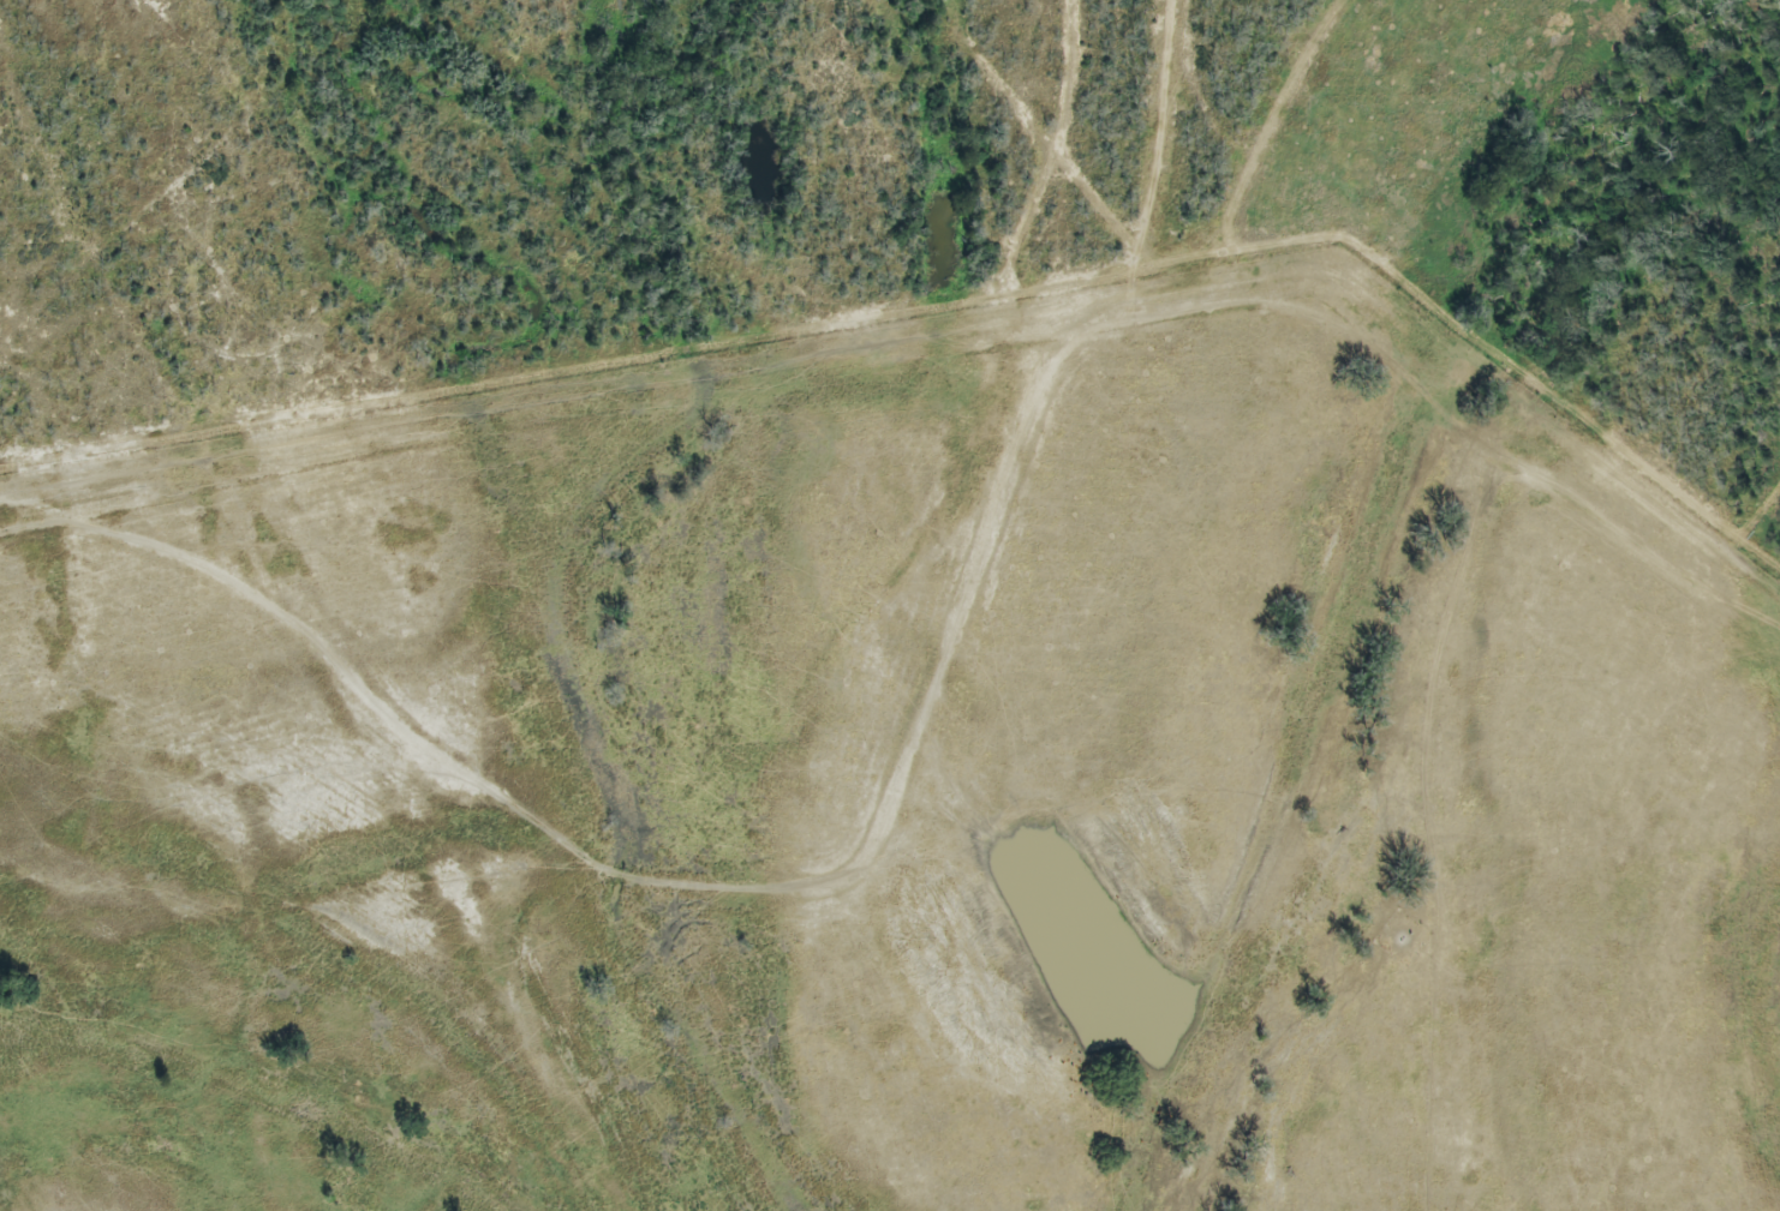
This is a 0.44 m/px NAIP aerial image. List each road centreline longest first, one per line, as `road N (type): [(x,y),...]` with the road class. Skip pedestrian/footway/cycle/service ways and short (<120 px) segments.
road 1 (residential): [(0,557),(84,565),(195,612)]

